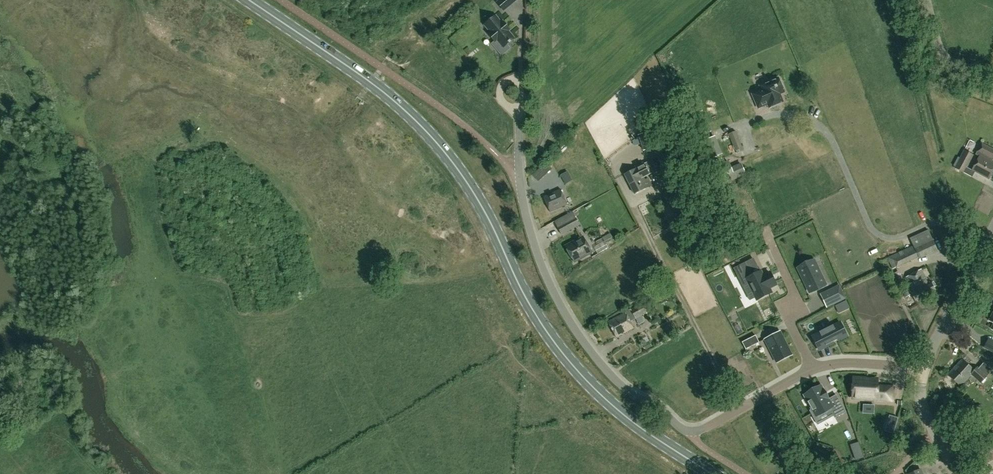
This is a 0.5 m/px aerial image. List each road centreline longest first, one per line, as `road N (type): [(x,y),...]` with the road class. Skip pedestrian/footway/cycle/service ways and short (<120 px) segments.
road 1 (primary): [(250,0),(419,124),(468,183),(563,353),(639,427),(712,473)]
road 2 (unclassified): [(741,409),(690,431),(628,391),(595,357),(556,298),(531,235),(520,118)]
road 3 (unclassified): [(922,371),(992,229)]
road 4 (residential): [(765,229),(792,288),(792,327),(813,369)]

